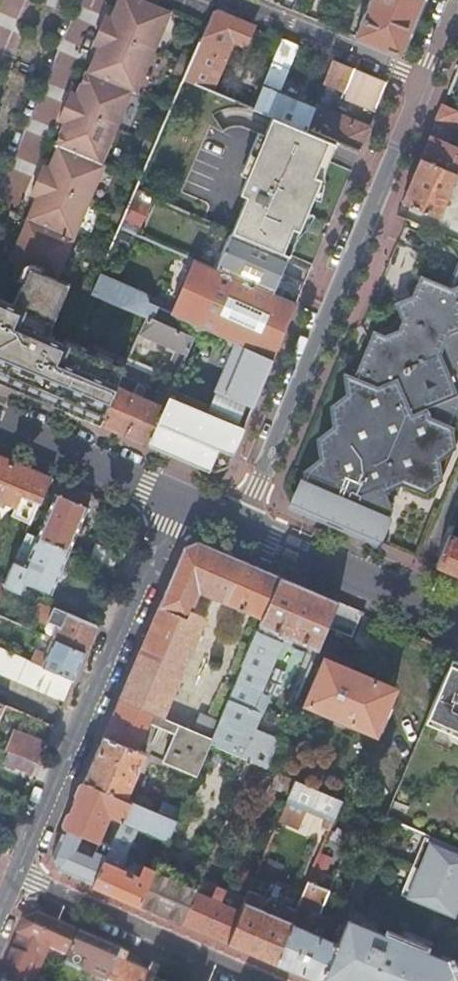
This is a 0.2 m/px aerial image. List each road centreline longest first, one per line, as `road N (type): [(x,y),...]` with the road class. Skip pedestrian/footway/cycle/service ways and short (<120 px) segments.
road 1 (residential): [(427,81),(242,526)]
road 2 (residential): [(181,500),(17,873)]
road 3 (residential): [(17,873),(267,980)]
road 4 (secondary): [(242,526),(457,617)]
road 5 (residential): [(91,0),(12,190),(0,187)]
road 6 (residential): [(227,0),(427,81)]
road 7 (secondary): [(0,423),(181,500)]

